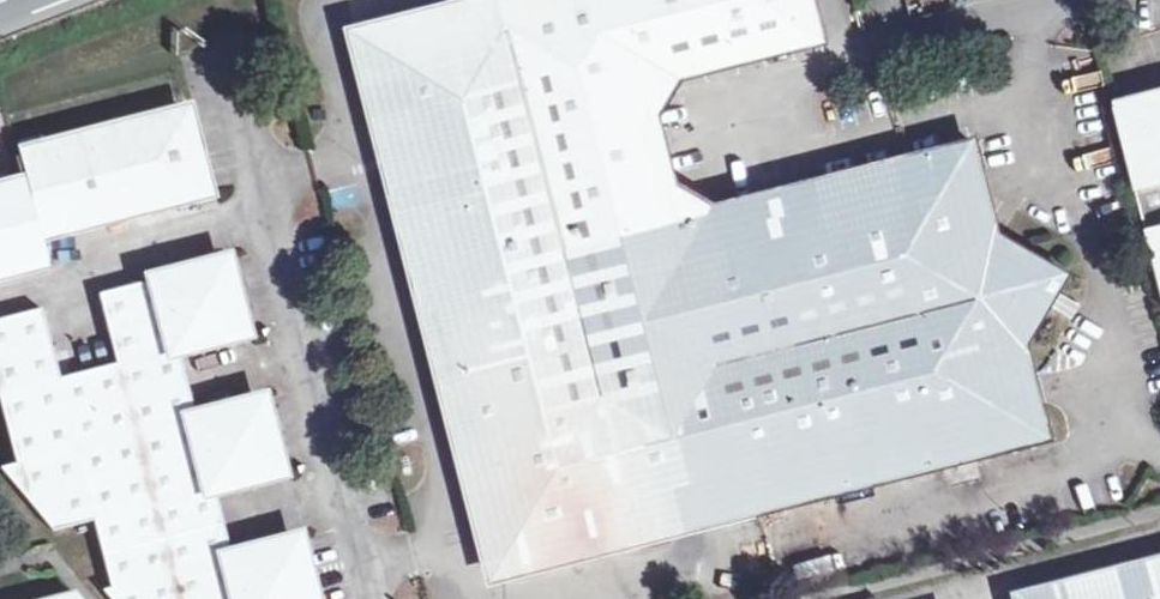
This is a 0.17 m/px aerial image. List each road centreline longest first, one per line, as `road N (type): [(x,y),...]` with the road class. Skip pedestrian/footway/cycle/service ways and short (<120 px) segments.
road 1 (unclassified): [(375,598),(235,10)]
road 2 (unclassified): [(1070,0),(866,55)]

